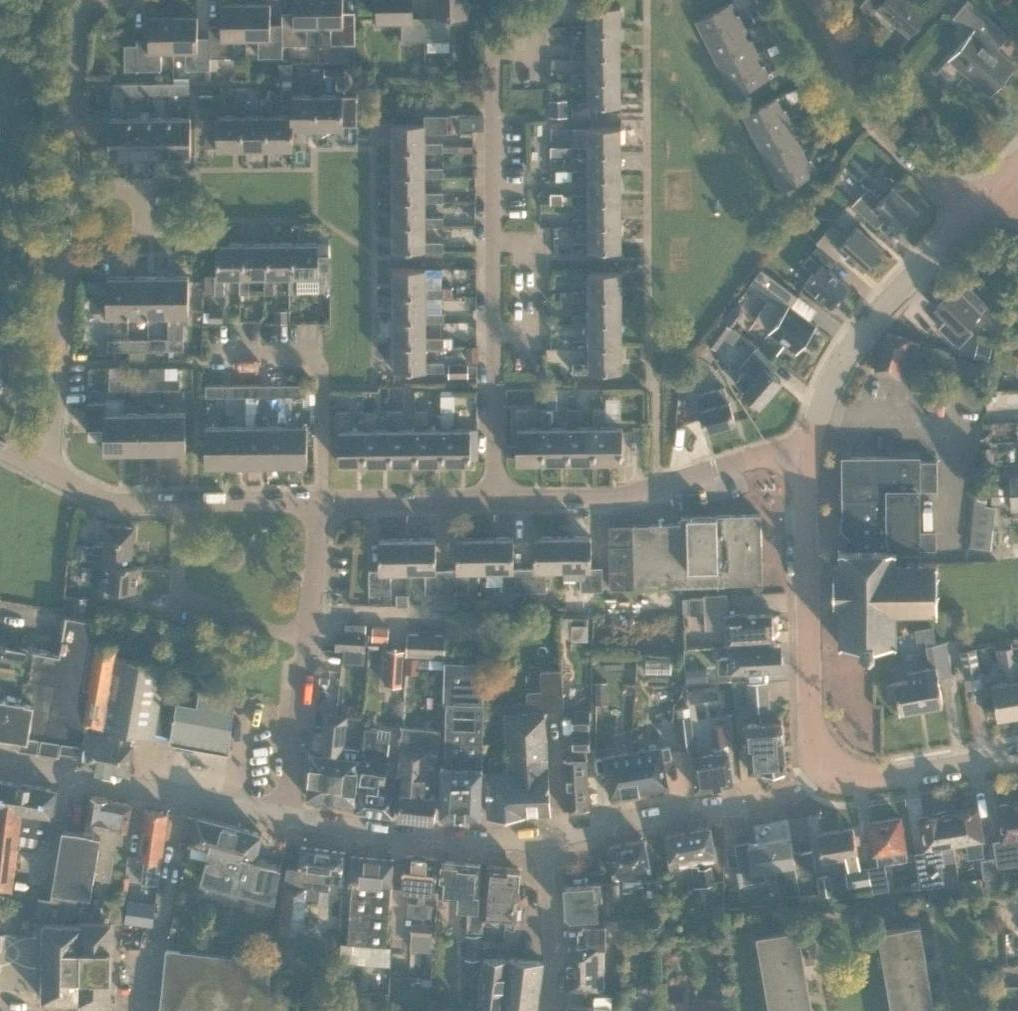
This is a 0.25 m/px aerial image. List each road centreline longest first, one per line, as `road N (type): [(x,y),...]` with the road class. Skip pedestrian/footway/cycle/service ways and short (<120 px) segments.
road 1 (residential): [(91,0),(74,30),(53,427),(42,467)]
road 2 (residential): [(495,498),(493,37)]
road 3 (residential): [(287,814),(321,500)]
road 4 (tertiary): [(828,766),(810,720),(805,454)]
road 5 (residential): [(495,498),(624,493),(759,456),(805,454)]
road 6 (tertiary): [(805,454),(834,373),(859,336),(980,199)]
road 7 (tertiary): [(544,835),(775,803),(828,766)]
road 8 (tertiary): [(287,814),(0,763)]
road 9 (residential): [(321,500),(111,499),(42,467)]
road 10 (residential): [(980,199),(938,180),(877,117),(815,0)]
road 11 (tertiary): [(544,835),(431,838),(287,814)]
road 12 (residential): [(321,500),(321,371),(307,353),(217,354)]
road 13 (tertiary): [(828,766),(855,780),(1017,755)]
road 14 (residential): [(548,1010),(553,965),(544,835)]
road 15 (residential): [(321,500),(495,498)]

